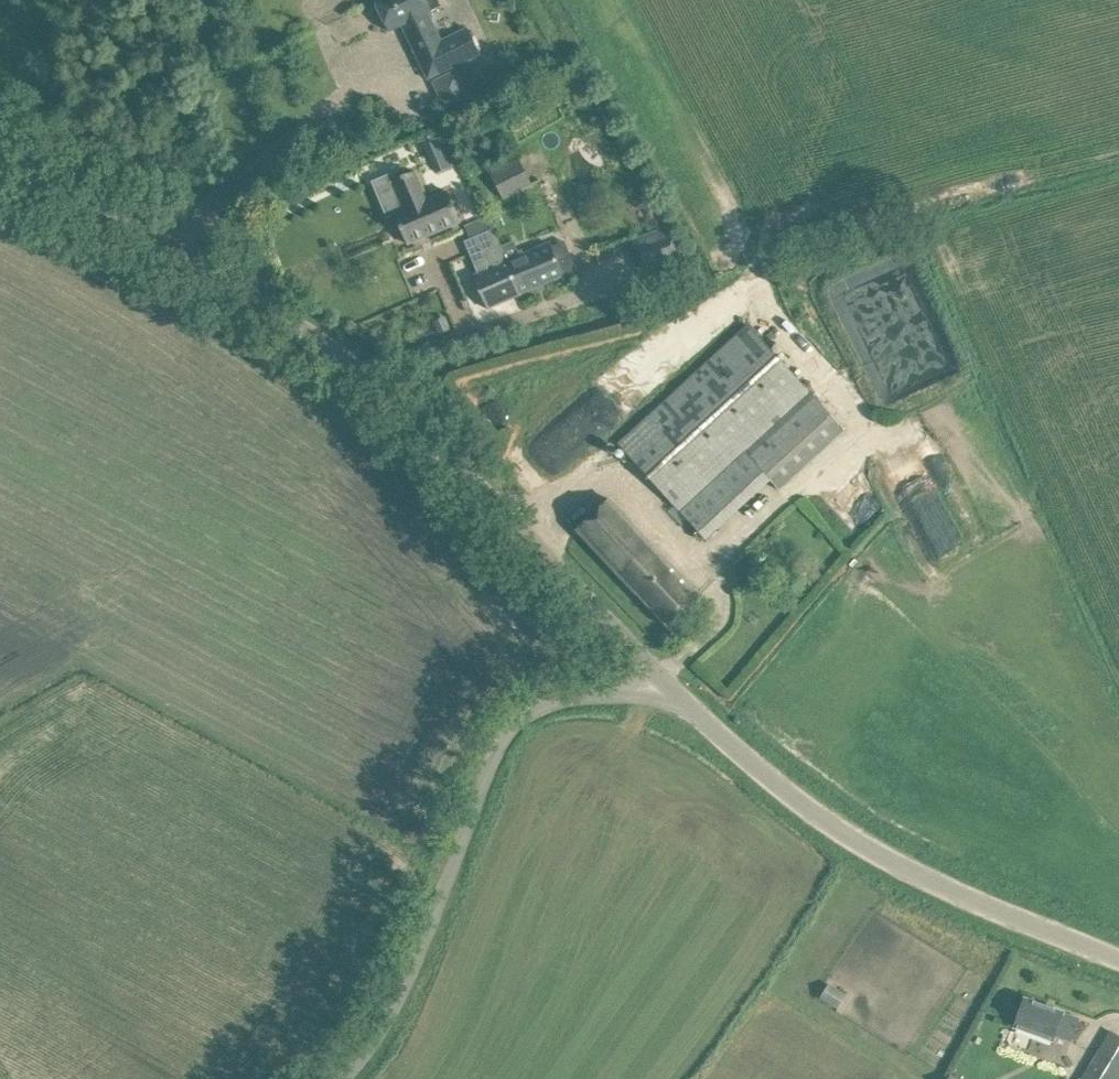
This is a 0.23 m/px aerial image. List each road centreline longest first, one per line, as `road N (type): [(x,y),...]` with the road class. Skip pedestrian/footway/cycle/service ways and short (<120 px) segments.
road 1 (unclassified): [(650,681),(384,406),(311,342),(259,303),(0,162)]
road 2 (unclassified): [(332,1078),(381,1009),(485,745),(510,715),(543,695),(650,681)]
road 3 (unclassified): [(1118,966),(891,867),(769,794),(650,681)]

